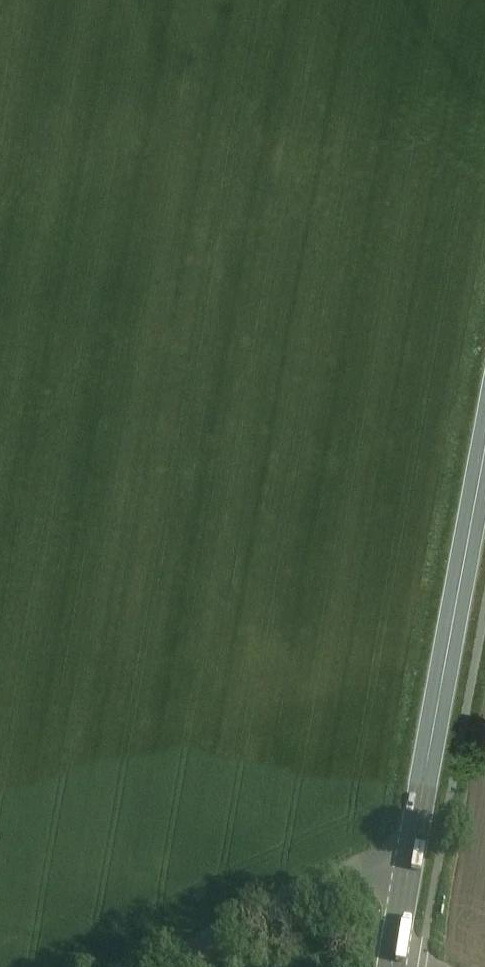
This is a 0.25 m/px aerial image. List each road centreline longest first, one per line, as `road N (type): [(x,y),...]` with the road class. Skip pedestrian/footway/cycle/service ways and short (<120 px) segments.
road 1 (primary): [(484,452),(408,868)]
road 2 (unclassified): [(408,868),(338,872),(146,966)]

